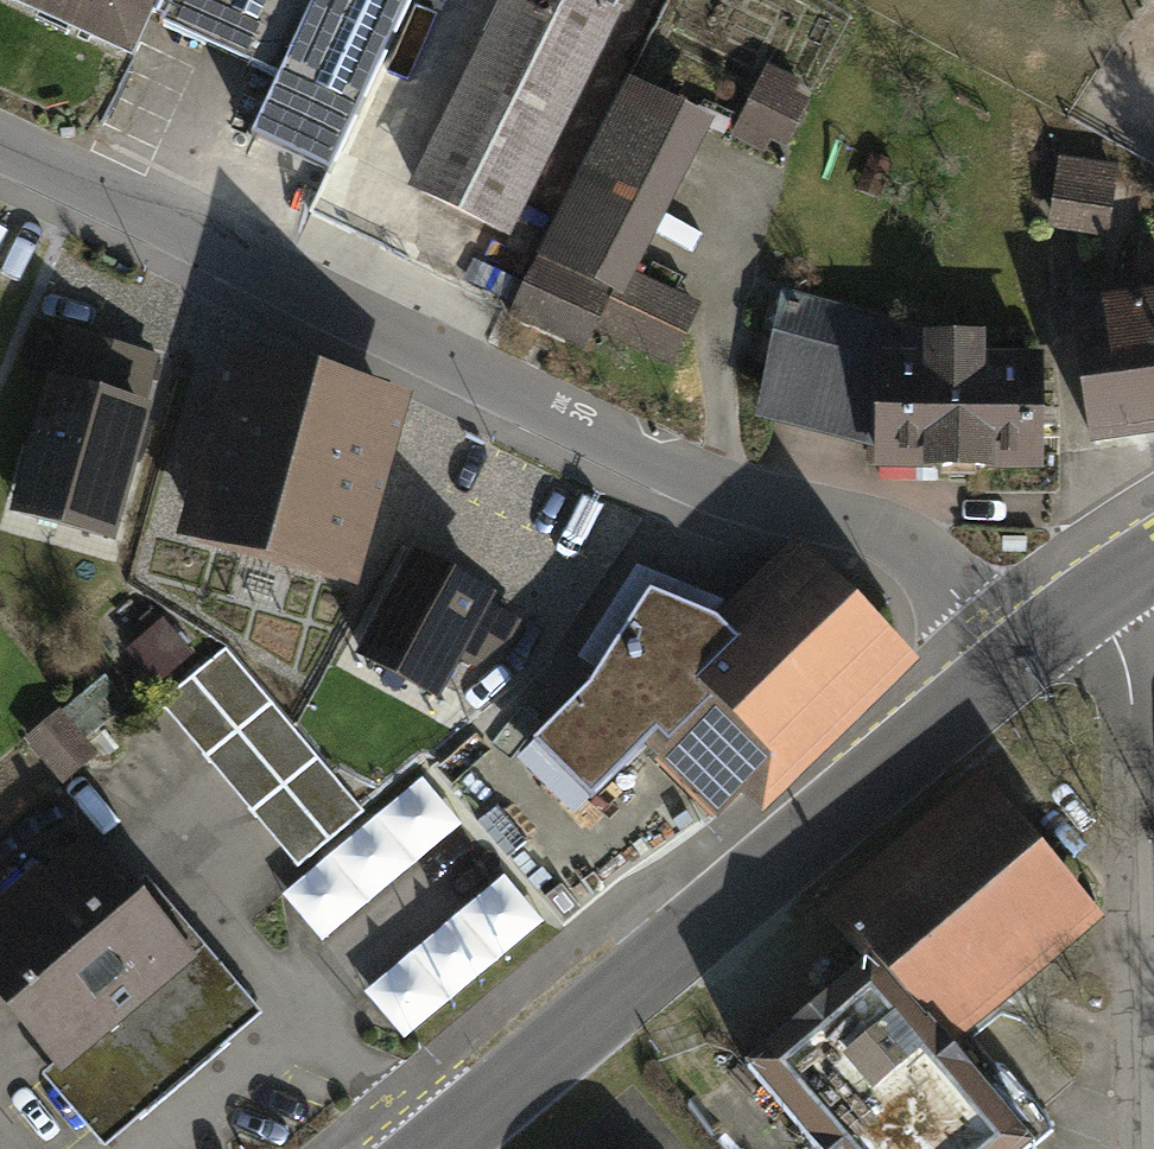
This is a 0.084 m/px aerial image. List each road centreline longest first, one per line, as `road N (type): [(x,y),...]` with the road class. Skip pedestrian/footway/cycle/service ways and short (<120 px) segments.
road 1 (residential): [(0,152),(317,304),(927,566),(1022,653)]
road 2 (secondary): [(1022,653),(433,1148)]
road 3 (residential): [(1148,1148),(1136,708),(1120,630),(1093,596)]

